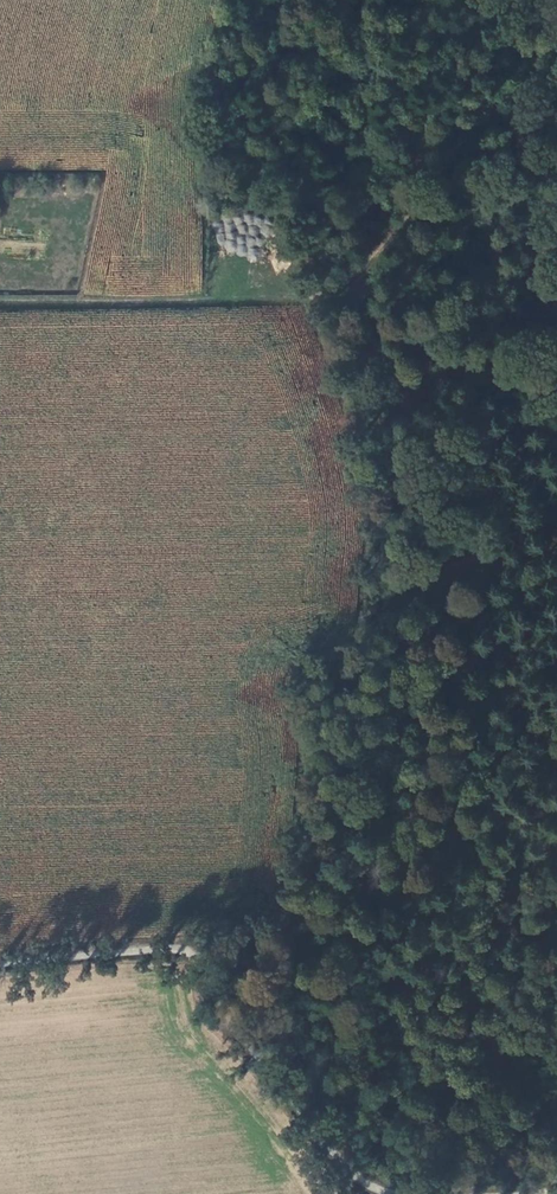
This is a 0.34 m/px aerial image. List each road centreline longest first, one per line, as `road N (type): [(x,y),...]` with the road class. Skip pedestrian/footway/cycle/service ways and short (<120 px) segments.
road 1 (track): [(374,1193),(242,1037),(189,958),(0,965)]
road 2 (track): [(280,302),(0,304)]

